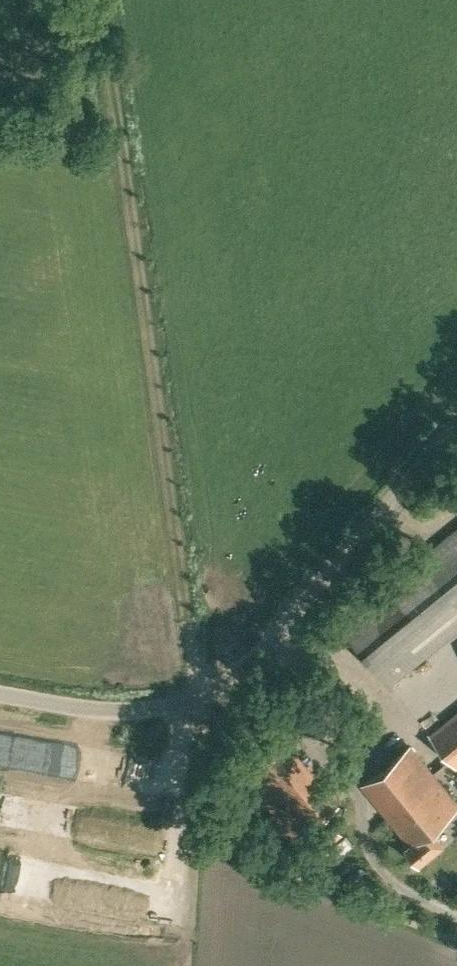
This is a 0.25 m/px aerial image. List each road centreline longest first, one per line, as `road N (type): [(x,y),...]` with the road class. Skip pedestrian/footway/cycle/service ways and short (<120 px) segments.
road 1 (track): [(104,0),(203,692)]
road 2 (unclassified): [(0,690),(127,712),(220,685),(300,605),(456,421)]
road 3 (track): [(181,965),(190,697)]

